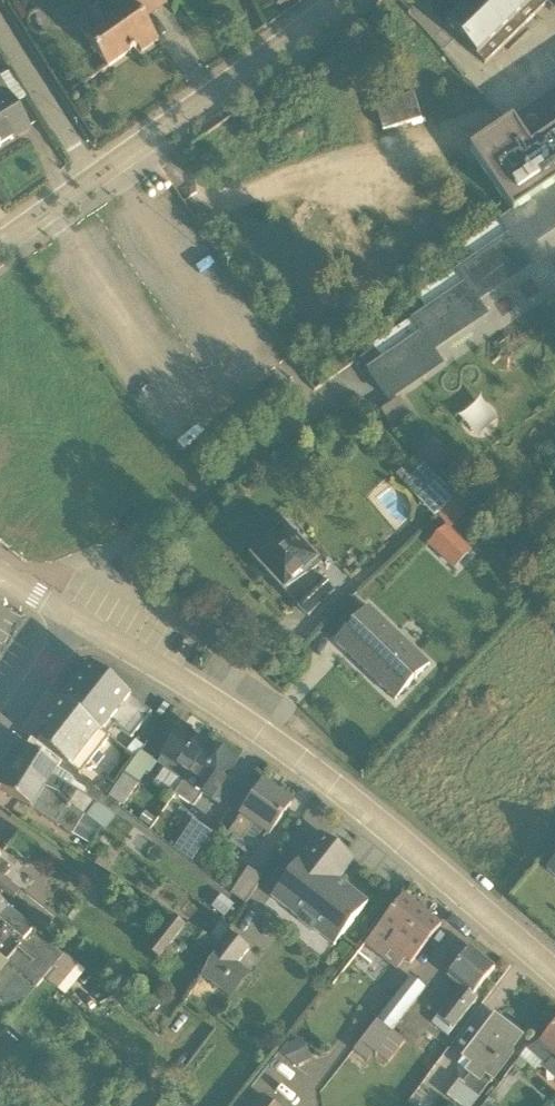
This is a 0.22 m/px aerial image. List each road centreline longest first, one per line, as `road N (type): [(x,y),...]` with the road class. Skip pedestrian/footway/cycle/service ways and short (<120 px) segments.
road 1 (residential): [(78,620),(304,757),(554,970)]
road 2 (residential): [(94,176),(332,0)]
road 3 (residential): [(94,176),(0,29)]
road 4 (residential): [(78,620),(0,738)]

